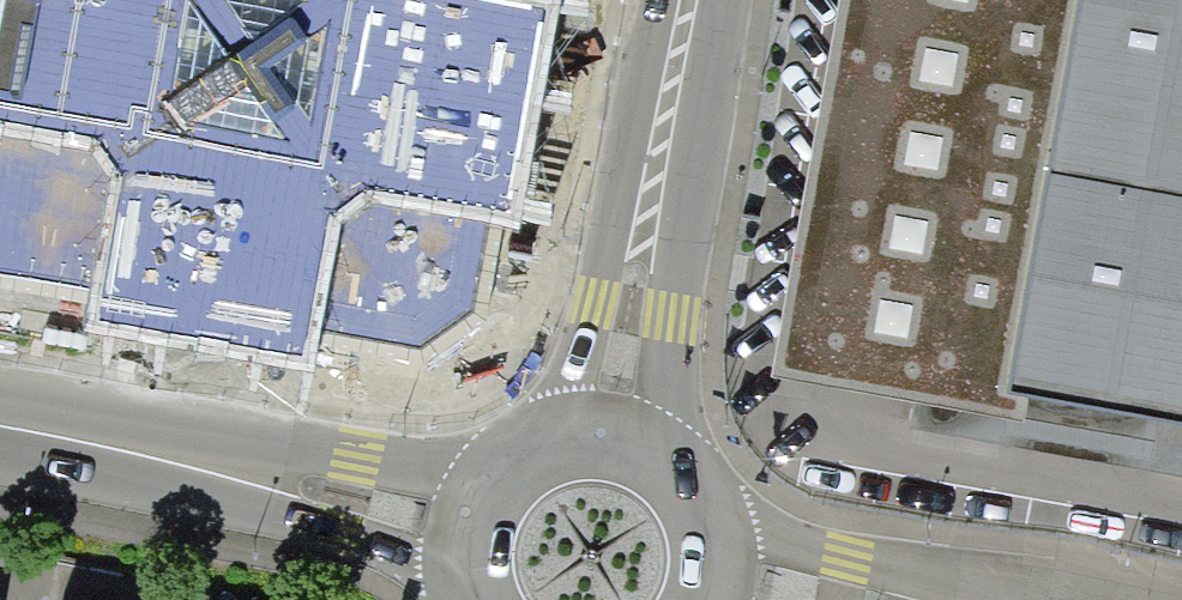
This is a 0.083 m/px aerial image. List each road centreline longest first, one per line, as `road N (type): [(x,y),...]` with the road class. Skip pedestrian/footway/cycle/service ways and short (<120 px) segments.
road 1 (residential): [(468,524),(0,430)]
road 2 (secondary): [(691,0),(612,434)]
road 3 (secondary): [(722,574),(717,526),(694,483),(658,451),(612,434)]
road 4 (secondary): [(612,434),(575,434),(508,463),(468,524)]

